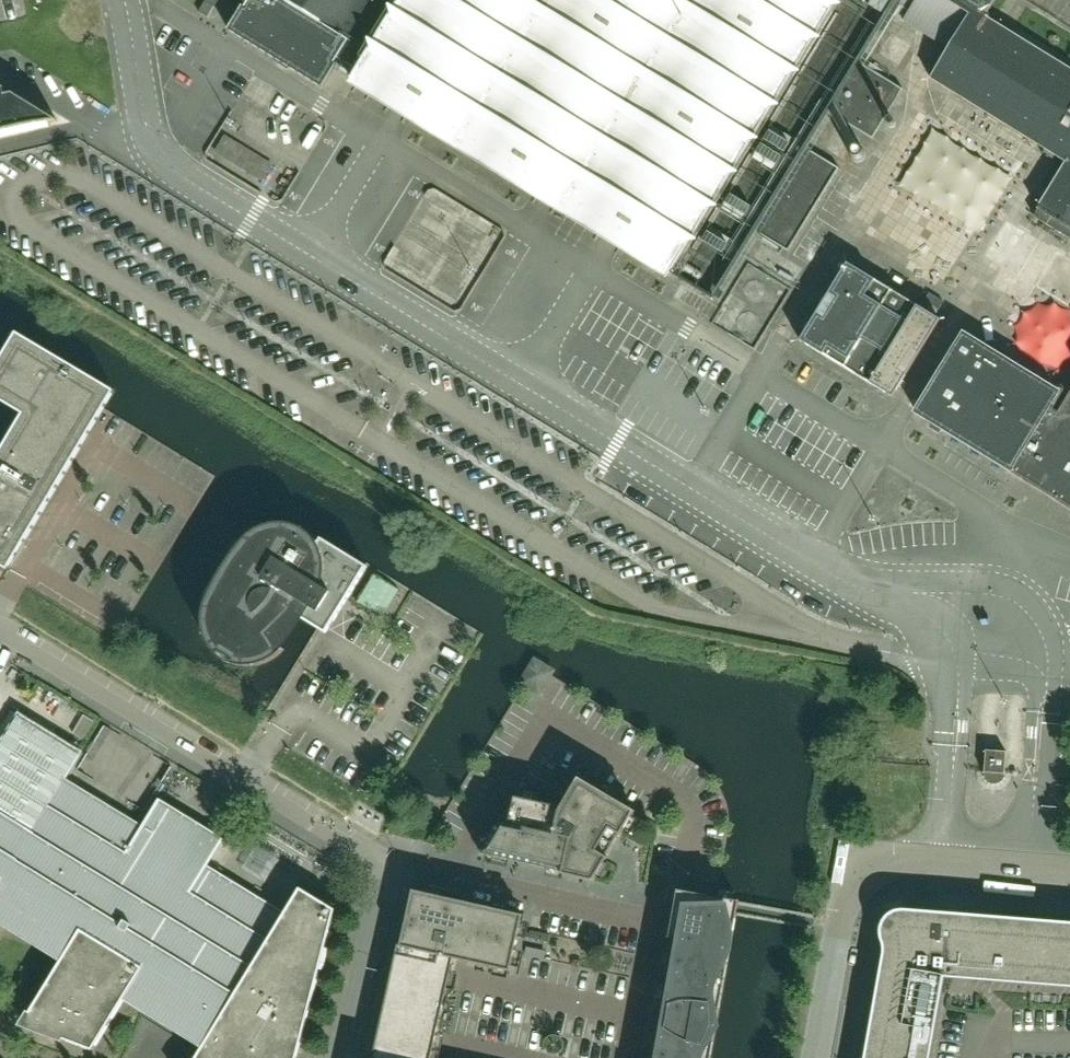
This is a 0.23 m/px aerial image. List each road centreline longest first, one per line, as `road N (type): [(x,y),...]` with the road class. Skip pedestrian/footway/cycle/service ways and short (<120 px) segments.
road 1 (unclassified): [(340,1057),(389,866),(0,630)]
road 2 (tertiary): [(814,1057),(846,892),(890,864),(933,862)]
road 3 (tertiary): [(1069,874),(933,862)]

